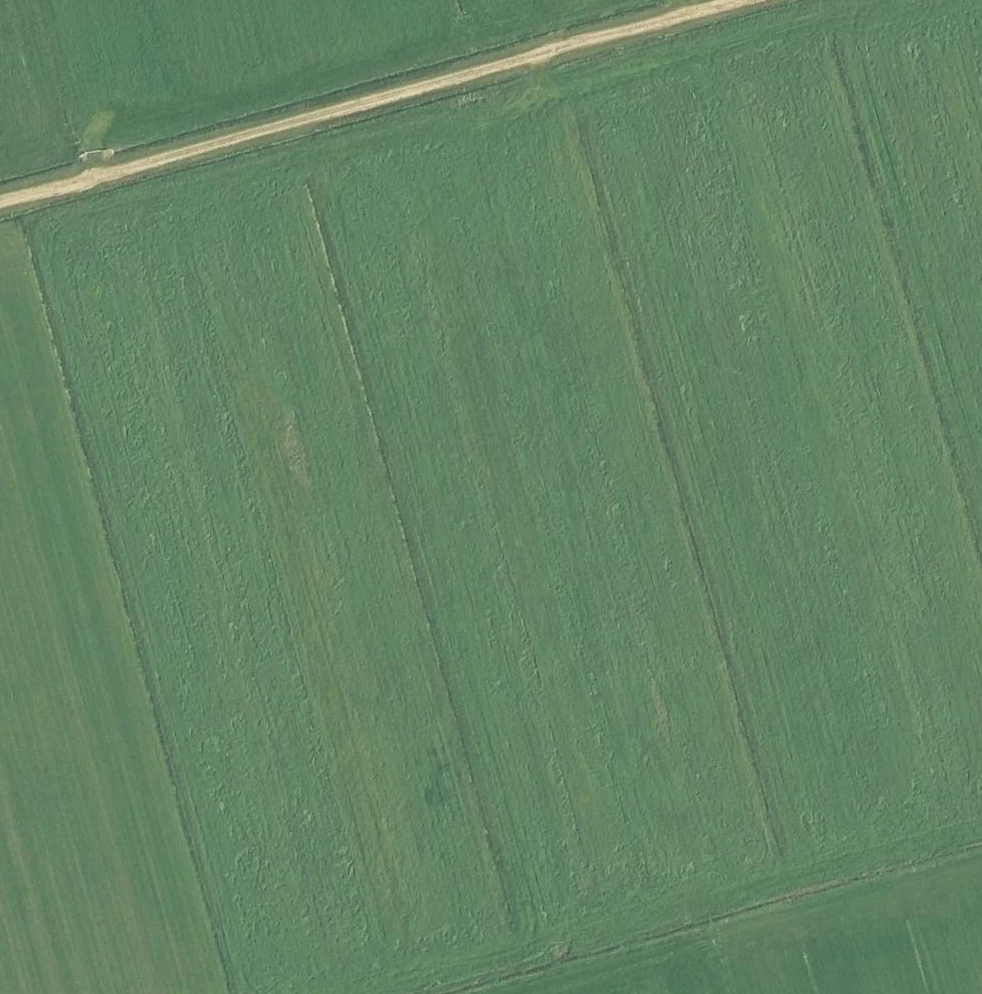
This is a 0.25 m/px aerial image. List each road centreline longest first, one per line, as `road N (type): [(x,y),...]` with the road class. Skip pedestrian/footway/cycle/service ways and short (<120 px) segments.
road 1 (track): [(0,205),(750,0)]

